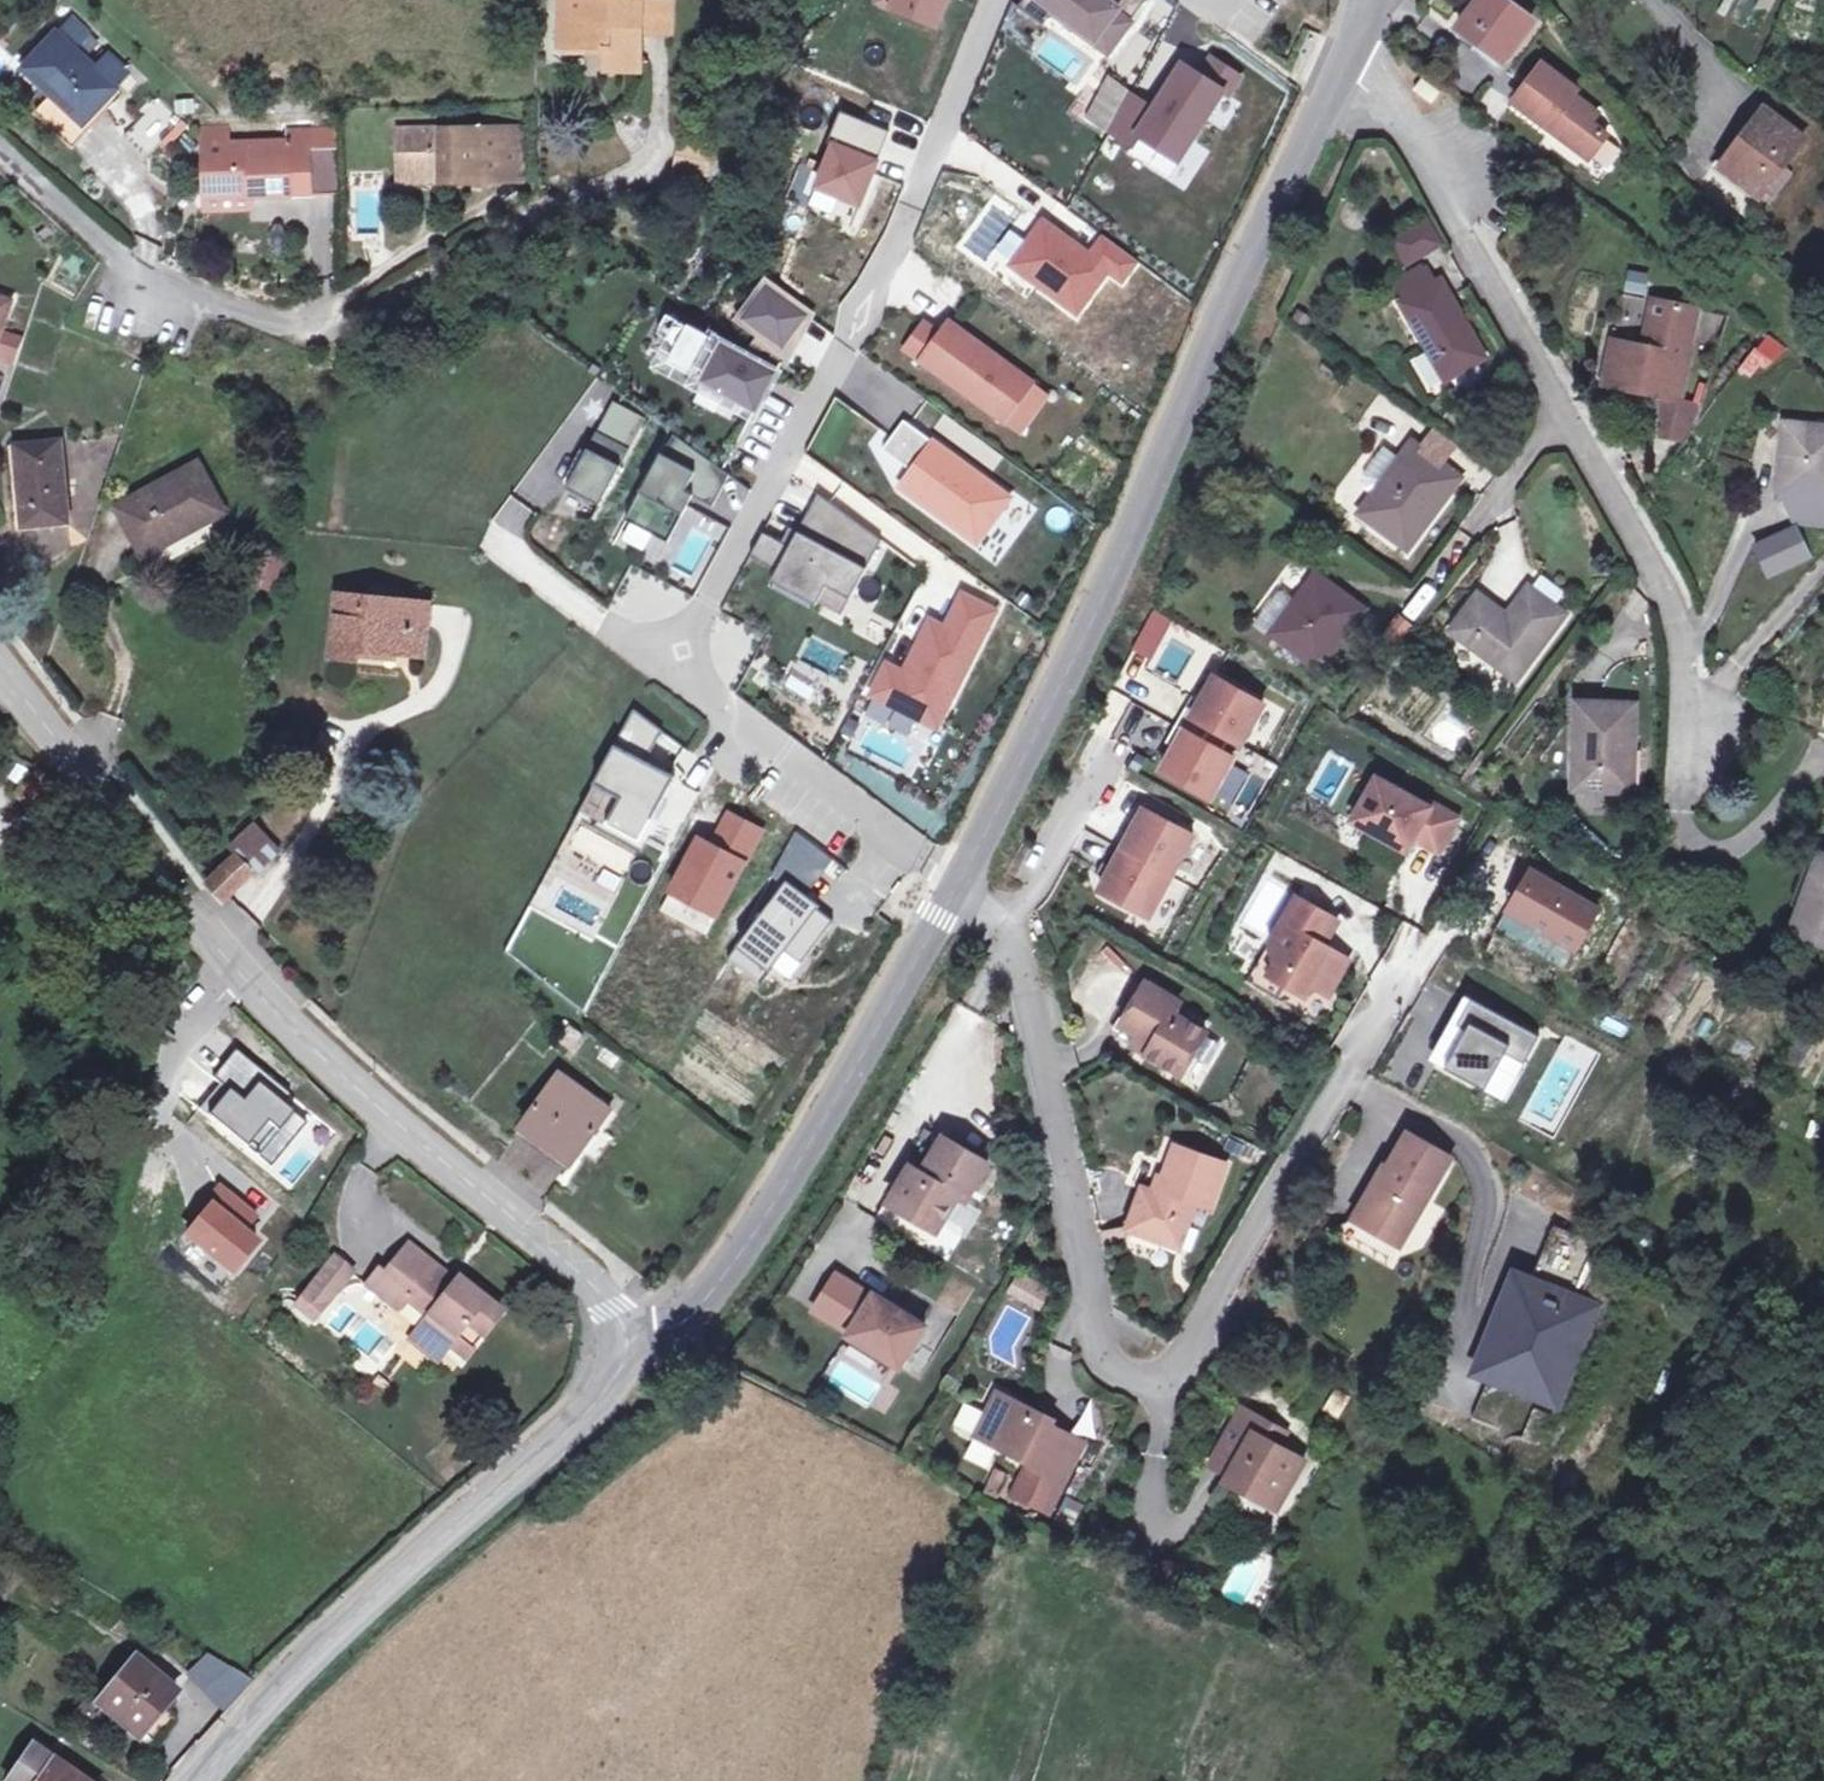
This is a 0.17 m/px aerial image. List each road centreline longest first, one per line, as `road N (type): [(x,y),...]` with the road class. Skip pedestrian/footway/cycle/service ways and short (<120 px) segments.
road 1 (residential): [(998,0),(859,321),(681,653),(719,707),(960,882)]
road 2 (residential): [(1823,766),(1812,768),(1732,851),(1712,853),(1694,840),(1686,825),(1687,691),(1677,615),(1393,112),(1344,76)]
road 3 (residential): [(1398,988),(1186,1357),(1156,1378),(1133,1379),(1107,1365),(1095,1337),(1028,982),(1007,930),(952,898)]
road 4 (tertiary): [(0,668),(298,1033),(613,1308),(628,1344)]
road 5 (unclassified): [(960,882),(1078,650),(1344,76)]
road 6 (tertiary): [(208,1780),(277,1689),(605,1396),(628,1344)]
road 7 (unclassified): [(628,1344),(680,1327),(750,1239),(952,898)]

